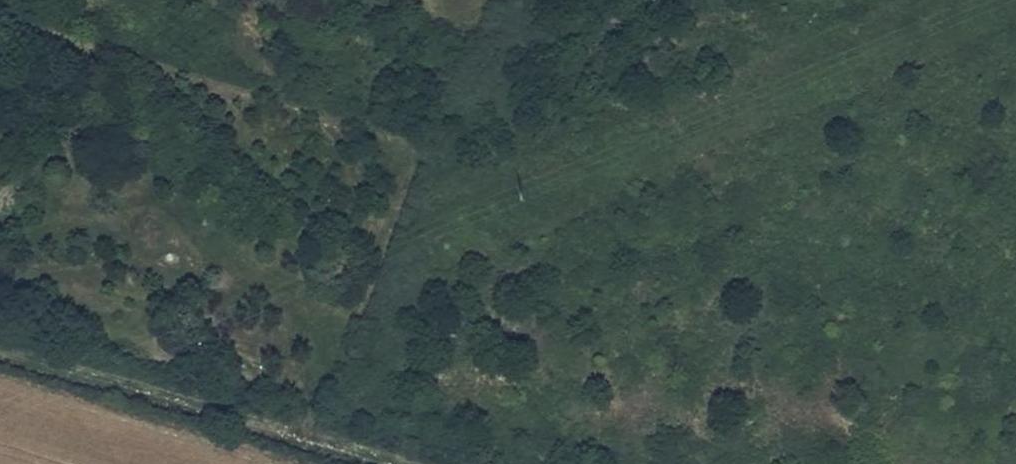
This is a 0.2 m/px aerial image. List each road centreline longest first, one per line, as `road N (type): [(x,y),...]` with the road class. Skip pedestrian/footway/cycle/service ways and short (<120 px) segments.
road 1 (track): [(367,463),(0,356)]

